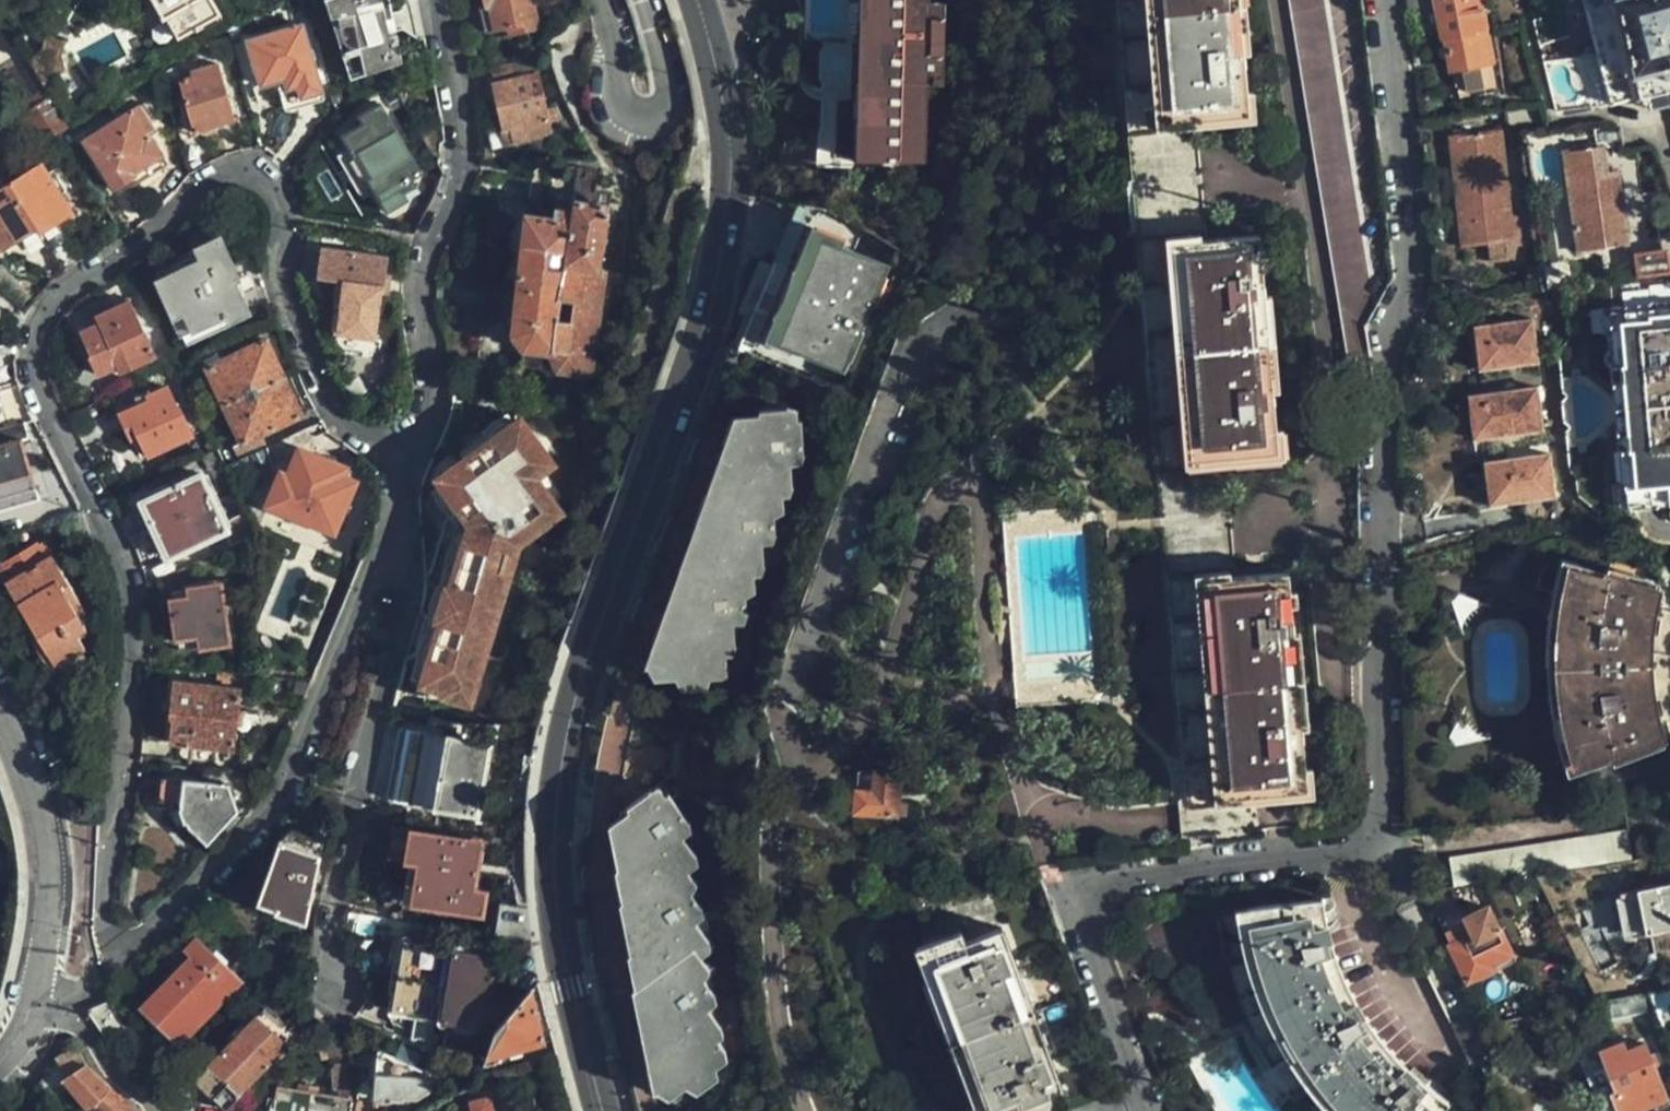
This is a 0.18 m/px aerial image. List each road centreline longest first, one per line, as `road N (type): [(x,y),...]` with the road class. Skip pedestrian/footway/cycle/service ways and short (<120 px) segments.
road 1 (residential): [(1148,1110),(1073,904),(1088,890),(1182,866),(1379,847),(1380,437),(1407,274),(1378,0)]
road 2 (residential): [(118,956),(105,879),(128,732),(126,593),(96,513),(36,396),(32,351),(55,301),(149,244),(192,195),(229,172),(265,179),(285,203),(279,259),(318,387),(355,430),(381,449),(412,453)]
road 3 (secondary): [(697,0),(728,148),(716,273),(583,666),(559,792),(561,933),(601,1110)]
road 4 (residential): [(118,956),(281,791),(412,453)]
road 5 (residential): [(412,453),(428,401),(419,292),(457,180),(457,108),(441,0)]
road 6 (residential): [(601,0),(612,31),(612,100),(623,117),(649,126),(671,107),(670,66),(644,0)]
road 7 (residential): [(35,999),(49,887),(44,830),(0,721)]

